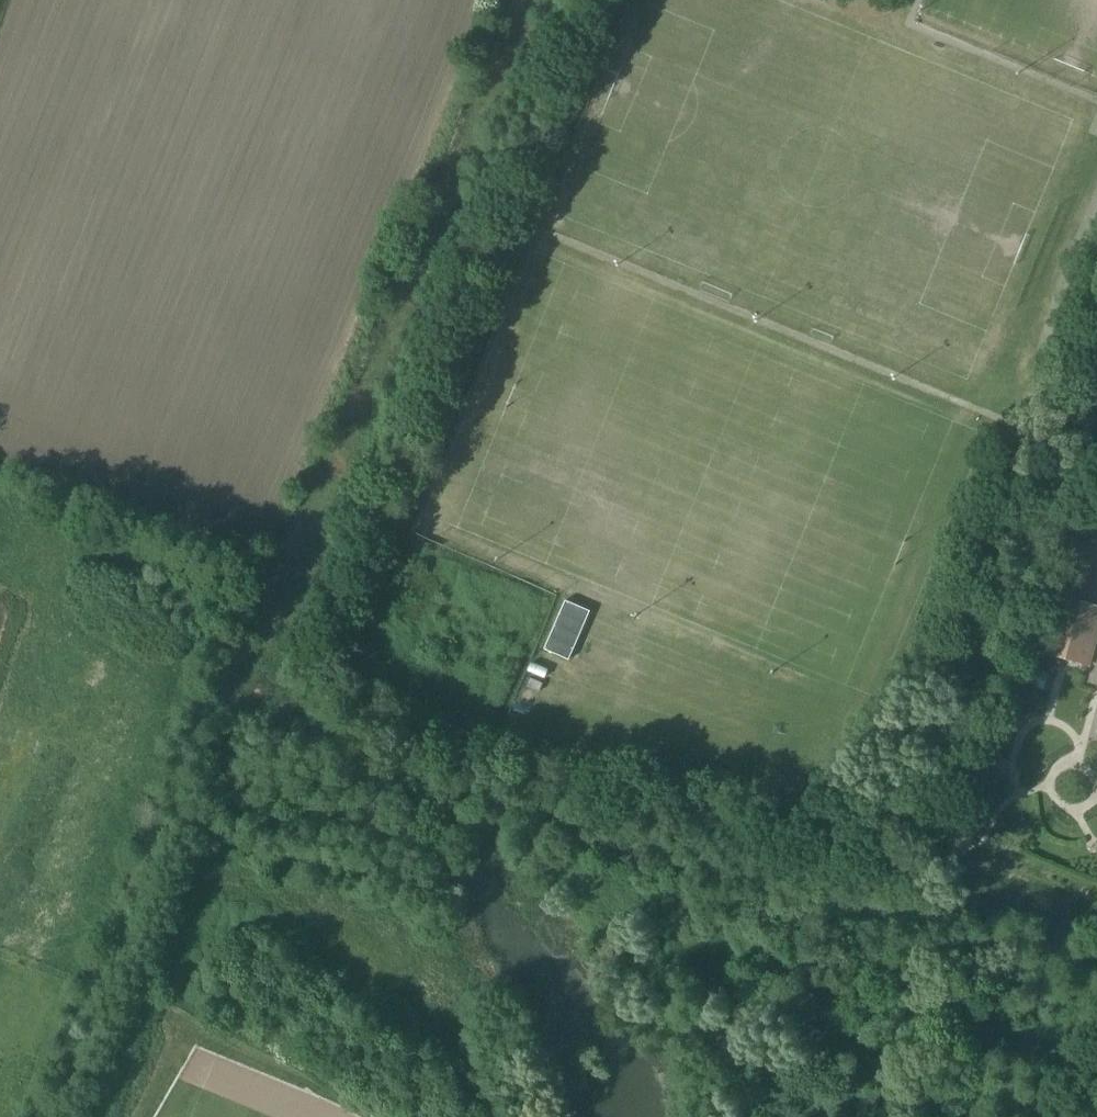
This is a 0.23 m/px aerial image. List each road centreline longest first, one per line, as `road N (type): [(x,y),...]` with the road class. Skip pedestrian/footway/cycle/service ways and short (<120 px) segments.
road 1 (track): [(1034,1116),(1096,960)]

